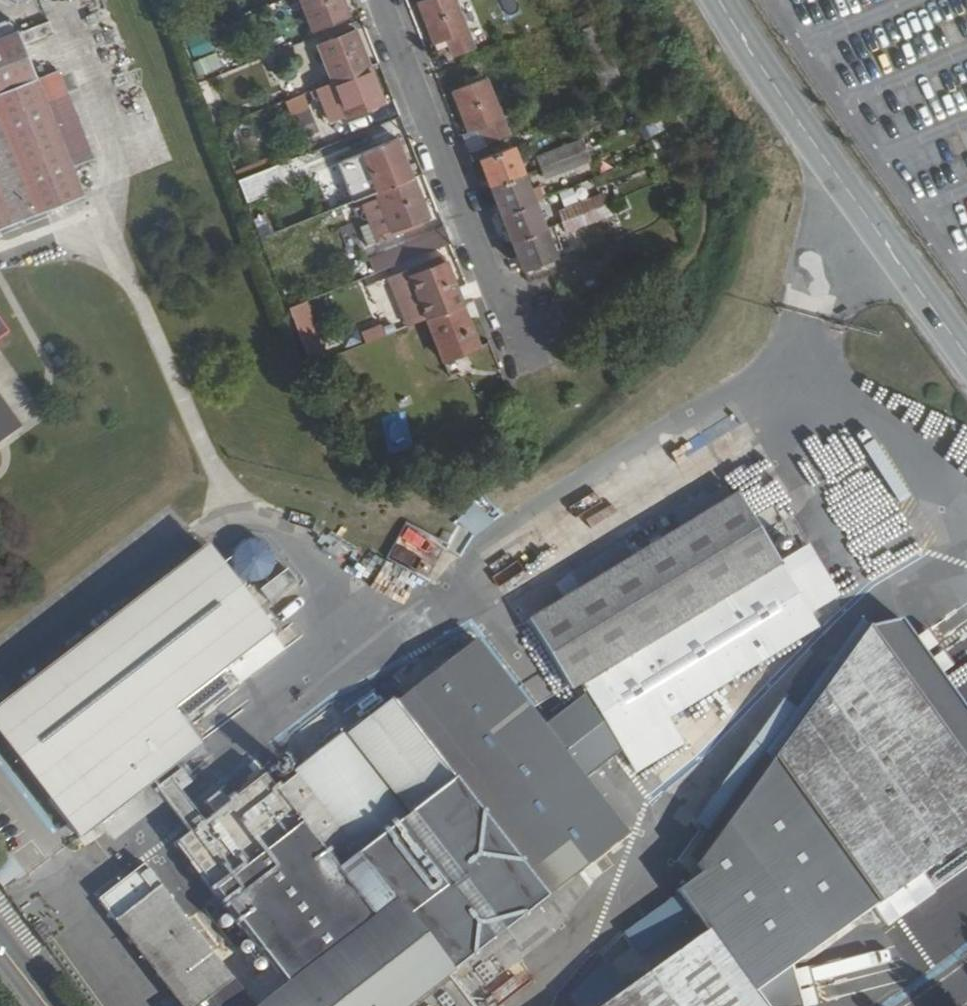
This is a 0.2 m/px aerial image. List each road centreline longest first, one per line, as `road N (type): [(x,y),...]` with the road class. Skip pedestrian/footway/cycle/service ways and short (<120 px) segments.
road 1 (secondary): [(966,352),(723,0)]
road 2 (residential): [(537,341),(492,287),(382,0)]

